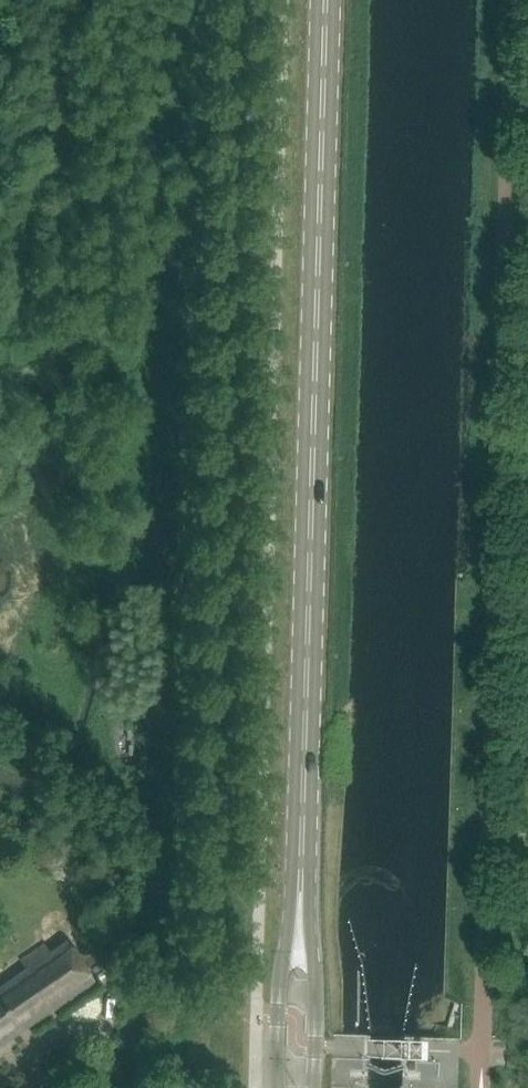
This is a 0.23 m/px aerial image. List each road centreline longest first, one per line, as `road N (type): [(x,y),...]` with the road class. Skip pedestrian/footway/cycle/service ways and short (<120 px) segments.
road 1 (unclassified): [(483,1049),(515,0)]
road 2 (secondary): [(300,928),(326,0)]
road 3 (secondary): [(300,928),(282,990),(280,1087)]
road 4 (secondary): [(313,1087),(315,989),(300,928)]

